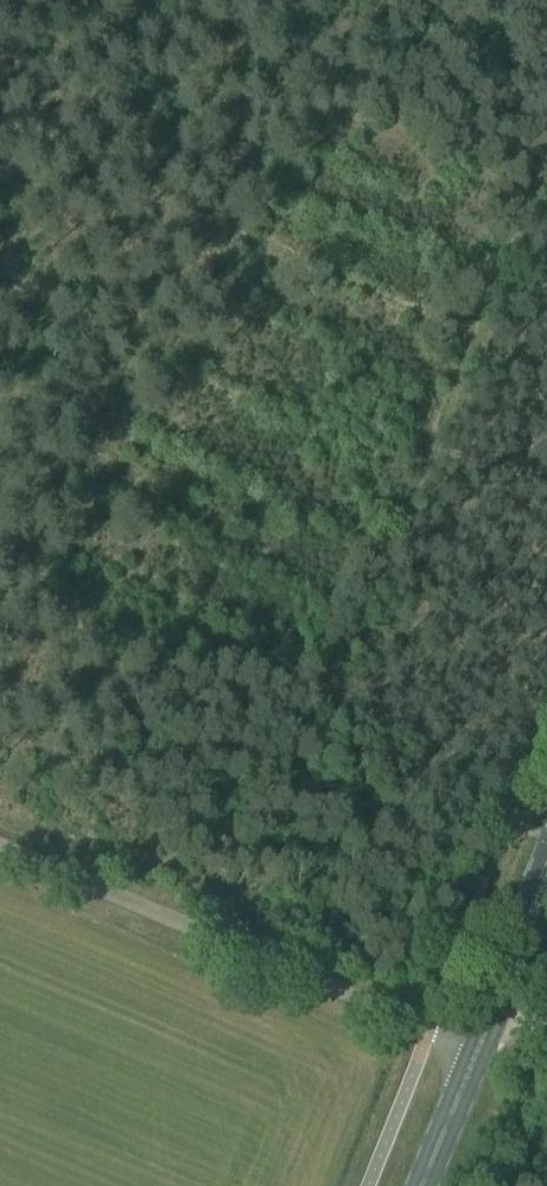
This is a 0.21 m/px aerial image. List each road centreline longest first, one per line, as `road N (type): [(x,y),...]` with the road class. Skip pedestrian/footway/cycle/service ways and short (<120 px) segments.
road 1 (track): [(220,938),(546,101)]
road 2 (unclassified): [(477,1048),(0,846)]
road 3 (track): [(0,123),(459,332)]
road 4 (primary): [(421,1185),(477,1048)]

